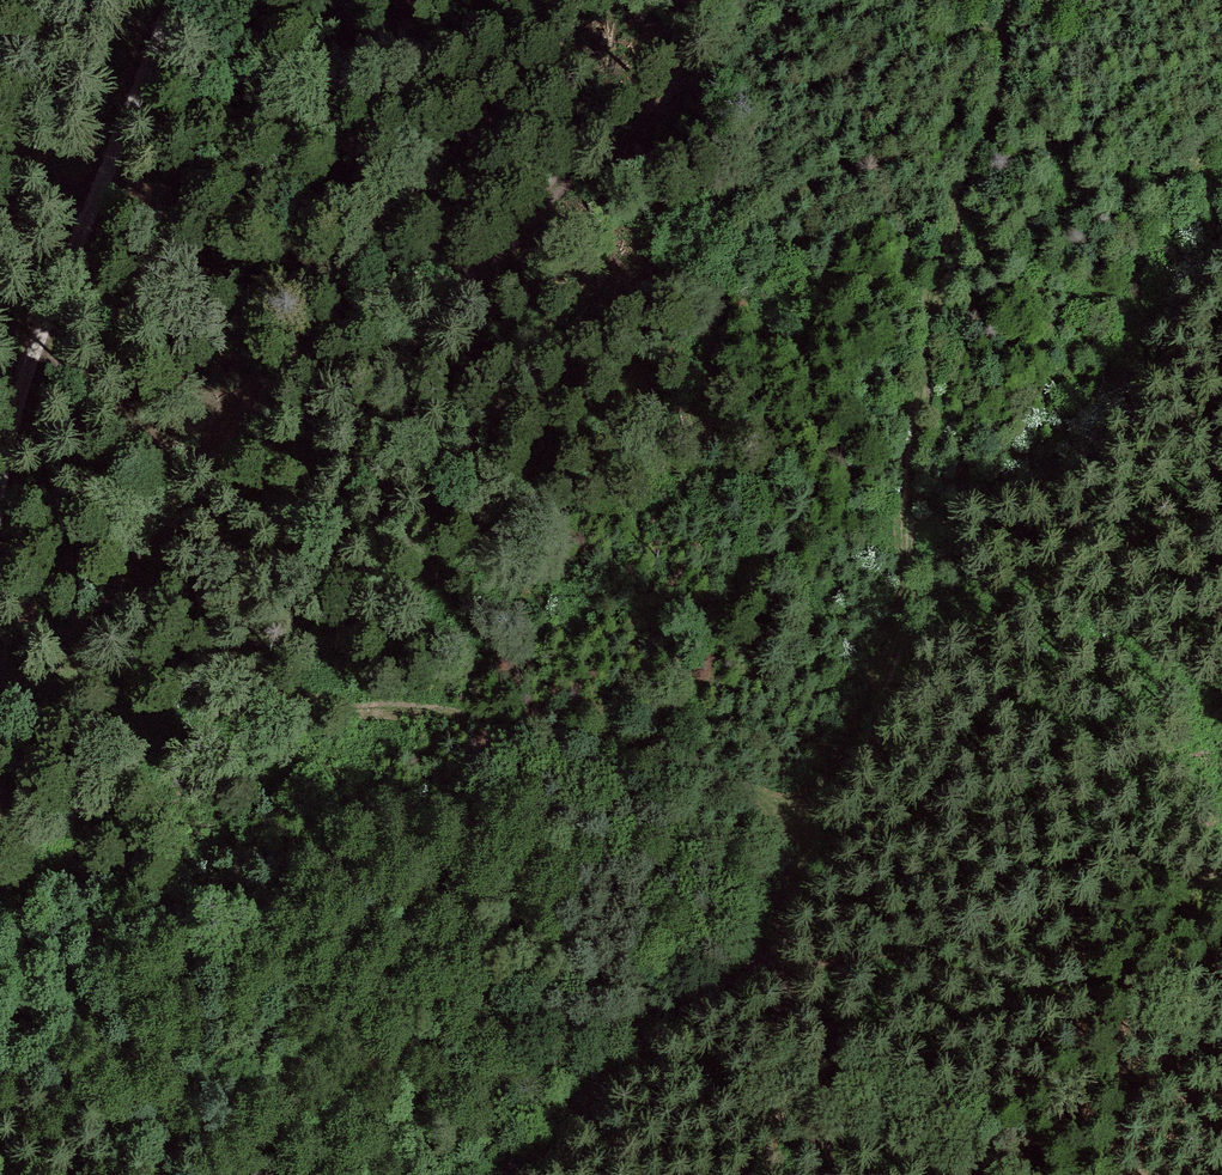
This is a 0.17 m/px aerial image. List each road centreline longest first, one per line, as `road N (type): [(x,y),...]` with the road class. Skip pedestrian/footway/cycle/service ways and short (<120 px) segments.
road 1 (track): [(1008,49),(937,28),(824,17),(711,83),(647,150),(559,156),(452,331),(358,379),(271,485),(153,574),(54,683),(0,716)]
road 2 (track): [(1013,0),(960,300),(928,565),(885,700),(862,744),(815,782),(771,962),(743,1035)]
road 3 (track): [(176,0),(77,242),(16,439),(0,523)]
road 4 (track): [(464,1174),(536,1102),(699,991),(743,1035),(712,1174)]

